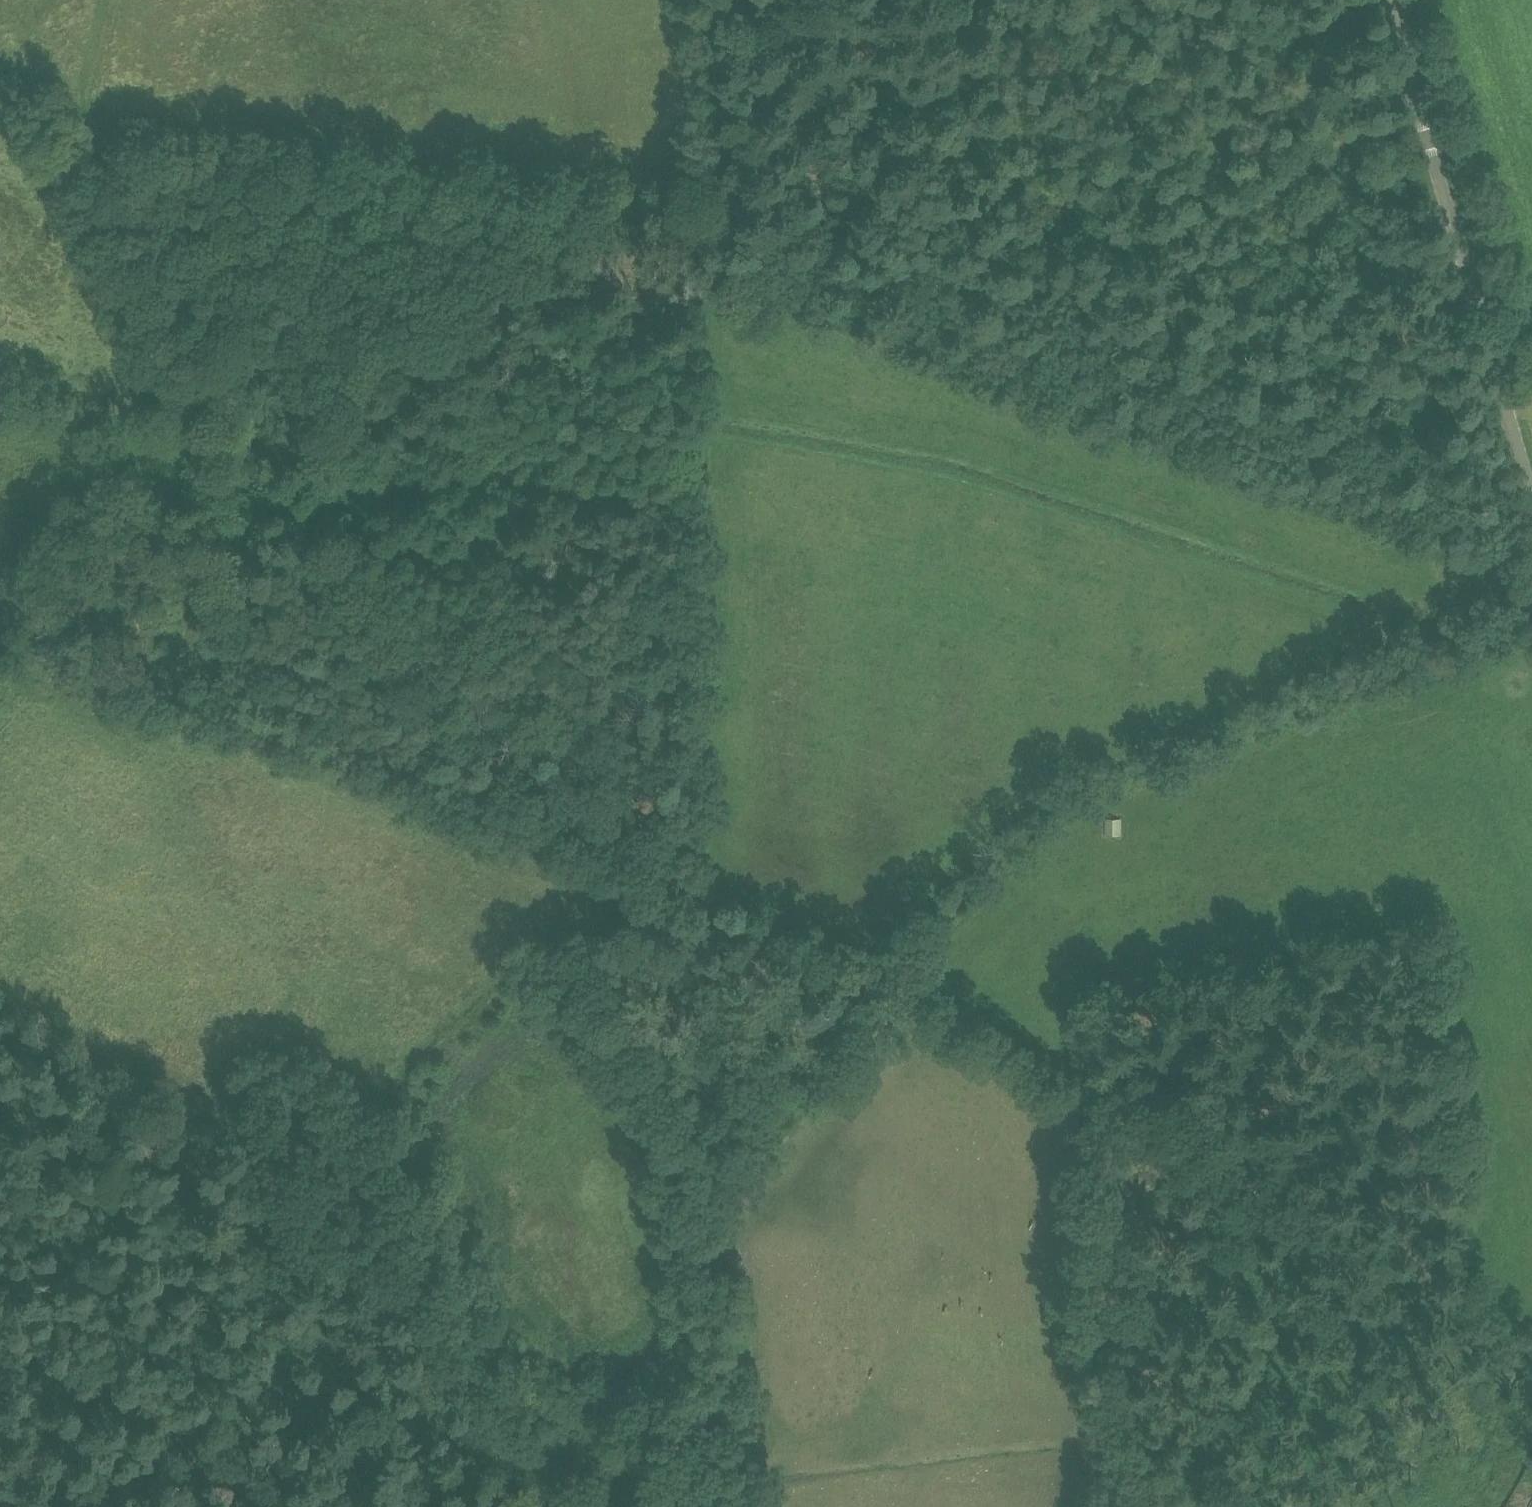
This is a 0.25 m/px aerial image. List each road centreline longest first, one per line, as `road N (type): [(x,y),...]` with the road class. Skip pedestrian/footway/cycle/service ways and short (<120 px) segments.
road 1 (unclassified): [(1531,505),(1386,0)]
road 2 (track): [(811,0),(745,6),(739,13),(746,190)]

